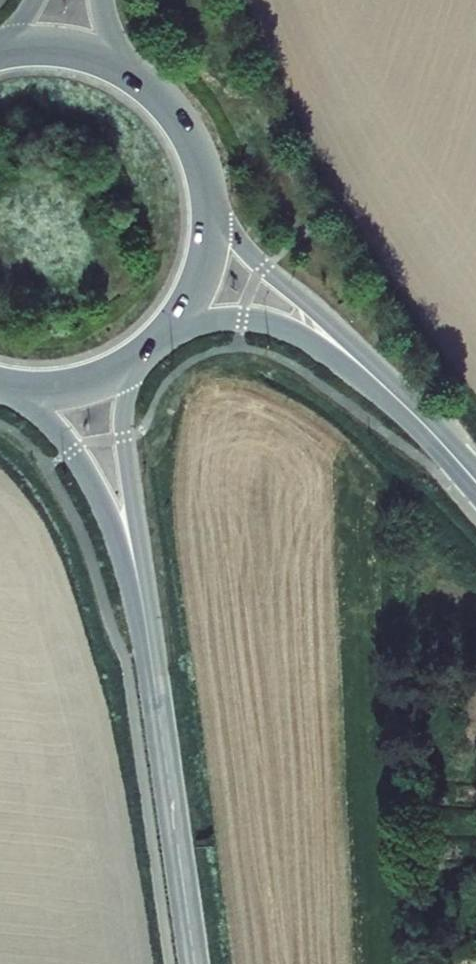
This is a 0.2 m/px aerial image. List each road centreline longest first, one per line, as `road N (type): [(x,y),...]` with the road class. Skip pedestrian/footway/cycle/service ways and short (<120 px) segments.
road 1 (tertiary): [(141,594),(195,963)]
road 2 (primary): [(383,385),(325,317),(240,242),(206,184)]
road 3 (tertiary): [(10,388),(81,465),(141,594)]
road 4 (tertiary): [(141,594),(122,425),(144,354)]
road 5 (primary): [(167,331),(224,321),(269,324),(383,385)]
road 6 (primary): [(167,331),(202,268),(206,184)]
road 7 (primary): [(142,83),(78,52),(0,51)]
road 8 (primary): [(10,388),(81,385),(144,354)]
road 9 (primary): [(383,385),(475,480)]
road 10 (primary): [(206,184),(183,128),(142,83)]

